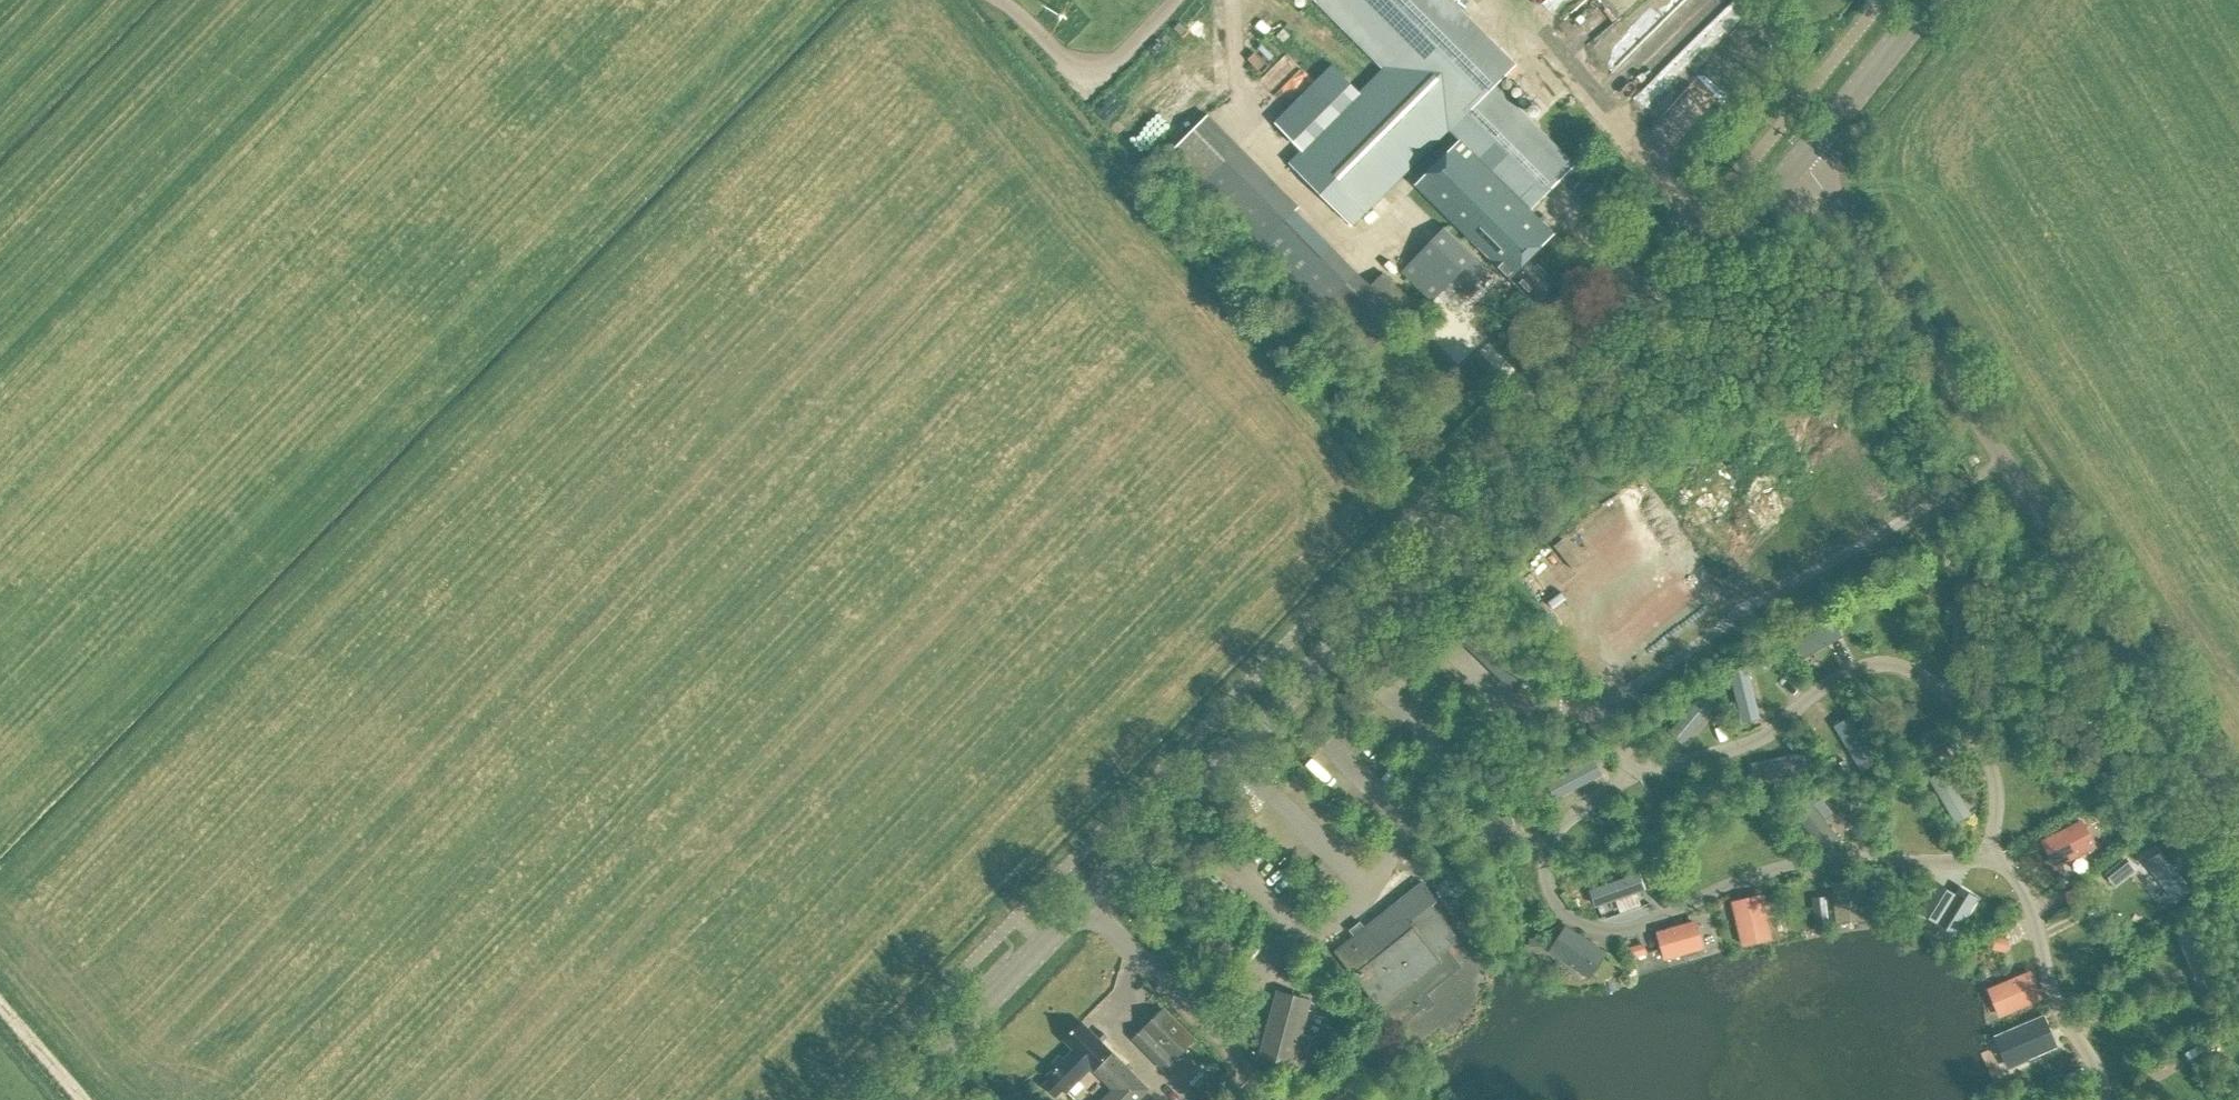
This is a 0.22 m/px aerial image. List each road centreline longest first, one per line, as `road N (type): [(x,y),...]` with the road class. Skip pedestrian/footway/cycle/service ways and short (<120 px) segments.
road 1 (primary): [(889,1099),(1346,642),(1803,158)]
road 2 (tertiary): [(2238,817),(1803,158)]
road 3 (primary): [(1803,158),(1929,0)]
road 4 (track): [(81,1099),(0,1005)]

